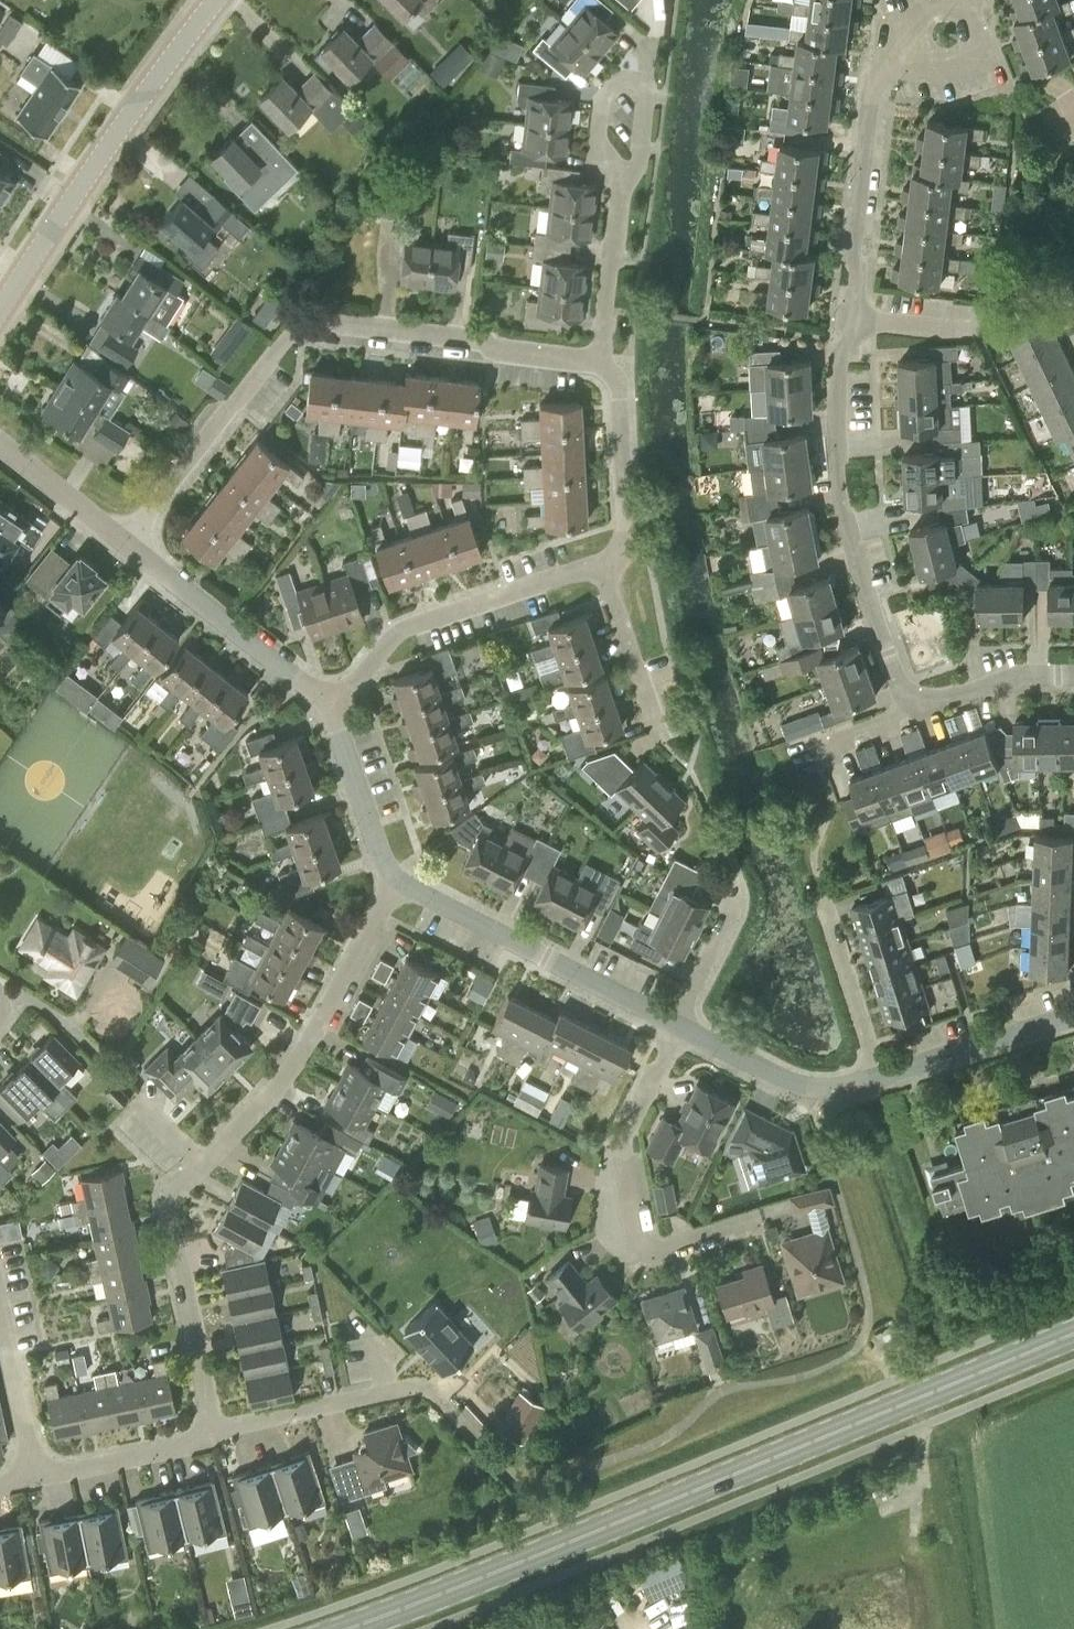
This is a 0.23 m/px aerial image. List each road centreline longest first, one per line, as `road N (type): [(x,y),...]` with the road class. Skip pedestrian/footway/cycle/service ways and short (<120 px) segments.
road 1 (primary): [(345,1628),(1073,1336)]
road 2 (residential): [(211,1431),(171,1224),(173,1197),(280,1088),(397,880)]
road 3 (residential): [(131,545),(323,328),(341,323),(484,341),(504,353),(600,364)]
road 4 (residential): [(783,1217),(662,1257),(623,1243),(610,1209),(612,1180),(683,1028)]
road 5 (residential): [(914,702),(900,689),(843,508),(835,393),(854,318)]
road 6 (residential): [(0,314),(216,0)]
road 7 (residential): [(523,1489),(421,1387),(211,1431)]
road 8 (residential): [(683,1028),(397,880)]
road 9 (residential): [(330,708),(403,628),(599,562)]
road 10 (residential): [(330,708),(131,545)]
road 11 (residential): [(854,318),(861,265),(853,254),(876,71)]
road 12 (residential): [(599,562),(627,544),(620,390),(600,364)]
road 13 (residential): [(880,1084),(808,1090),(683,1028)]
road 14 (residential): [(1073,1020),(880,1084)]
road 15 (residential): [(820,892),(880,1084)]
road 16 (residential): [(600,364),(627,176)]
road 17 (residential): [(397,880),(384,864),(330,708)]
road 18 (residential): [(35,1481),(194,1445),(211,1431)]
road 19 (residential): [(658,735),(599,562)]
road 20 (residential): [(35,1481),(0,1314)]
road 21 (residential): [(131,545),(0,443)]
road 22 (residential): [(914,702),(943,702),(1019,676),(1073,675)]
road 23 (residential): [(644,80),(624,78),(606,90),(601,142),(627,176)]

